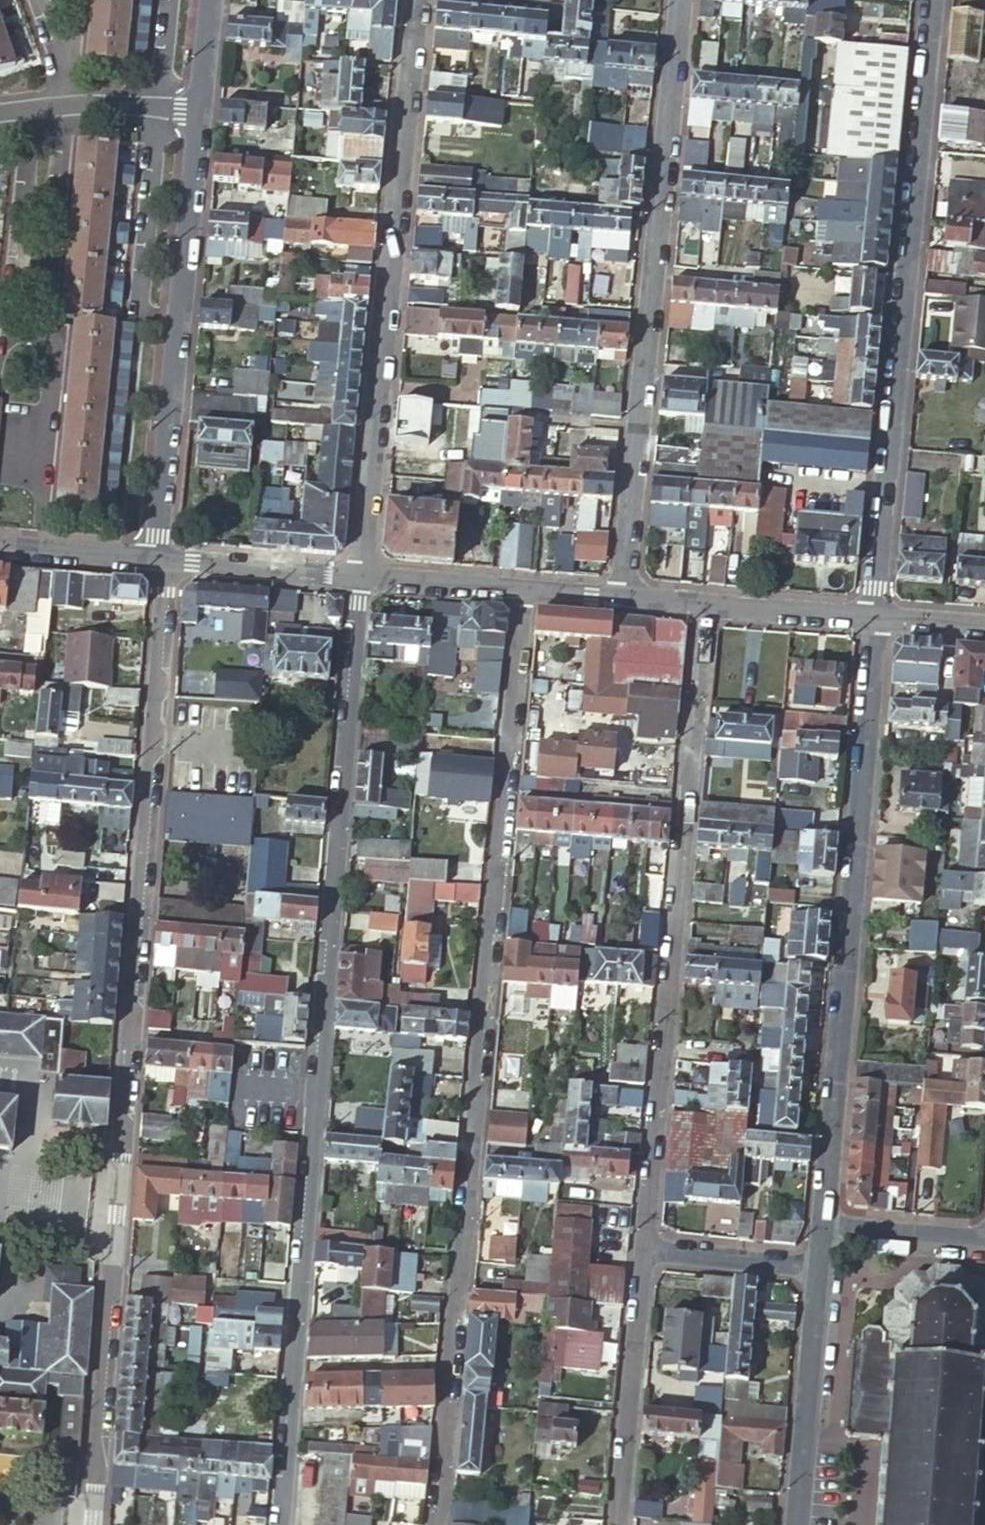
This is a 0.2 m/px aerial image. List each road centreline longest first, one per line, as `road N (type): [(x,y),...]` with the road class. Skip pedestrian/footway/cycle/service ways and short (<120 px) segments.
road 1 (residential): [(156,559),(163,589),(92,1524)]
road 2 (residential): [(279,1524),(359,576)]
road 3 (residential): [(525,590),(435,1524)]
road 4 (residential): [(705,604),(644,1251)]
road 5 (residential): [(932,0),(875,618)]
road 6 (residential): [(875,618),(820,1225)]
road 7 (residential): [(679,0),(624,598)]
road 8 (residential): [(418,0),(359,576)]
road 9 (residential): [(198,113),(156,559)]
road 10 (residential): [(644,1251),(617,1524)]
road 11 (residential): [(817,1266),(793,1524)]
road 12 (residential): [(359,576),(156,559)]
road 13 (residential): [(0,113),(68,102),(198,113)]
road 14 (residential): [(644,1251),(817,1266)]
road 15 (residential): [(875,618),(705,604)]
road 16 (residential): [(525,590),(359,576)]
road 17 (unclassified): [(984,1238),(820,1225)]
road 18 (residential): [(156,559),(0,547)]

